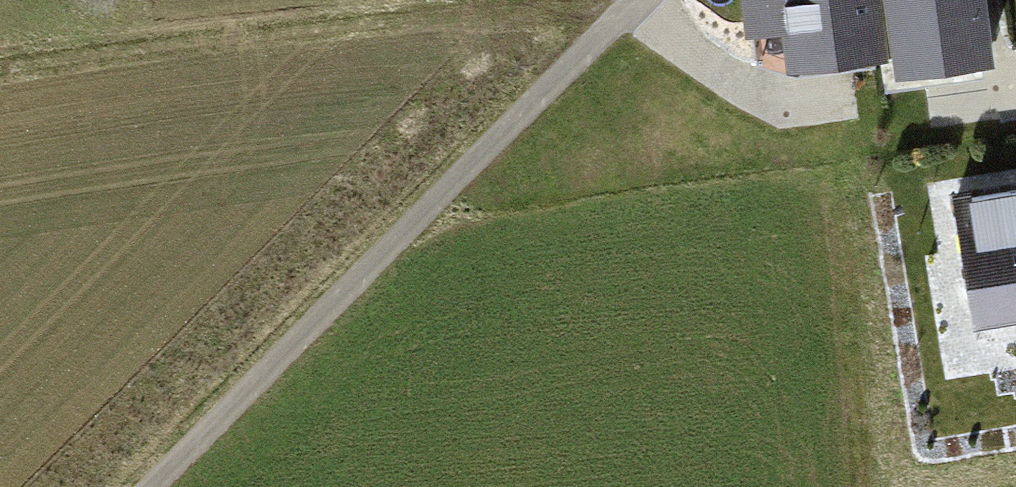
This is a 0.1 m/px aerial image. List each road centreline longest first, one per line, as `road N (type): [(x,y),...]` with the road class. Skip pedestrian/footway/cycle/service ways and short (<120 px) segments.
road 1 (track): [(639,0),(150,486)]
road 2 (track): [(638,1),(303,30),(0,70)]

